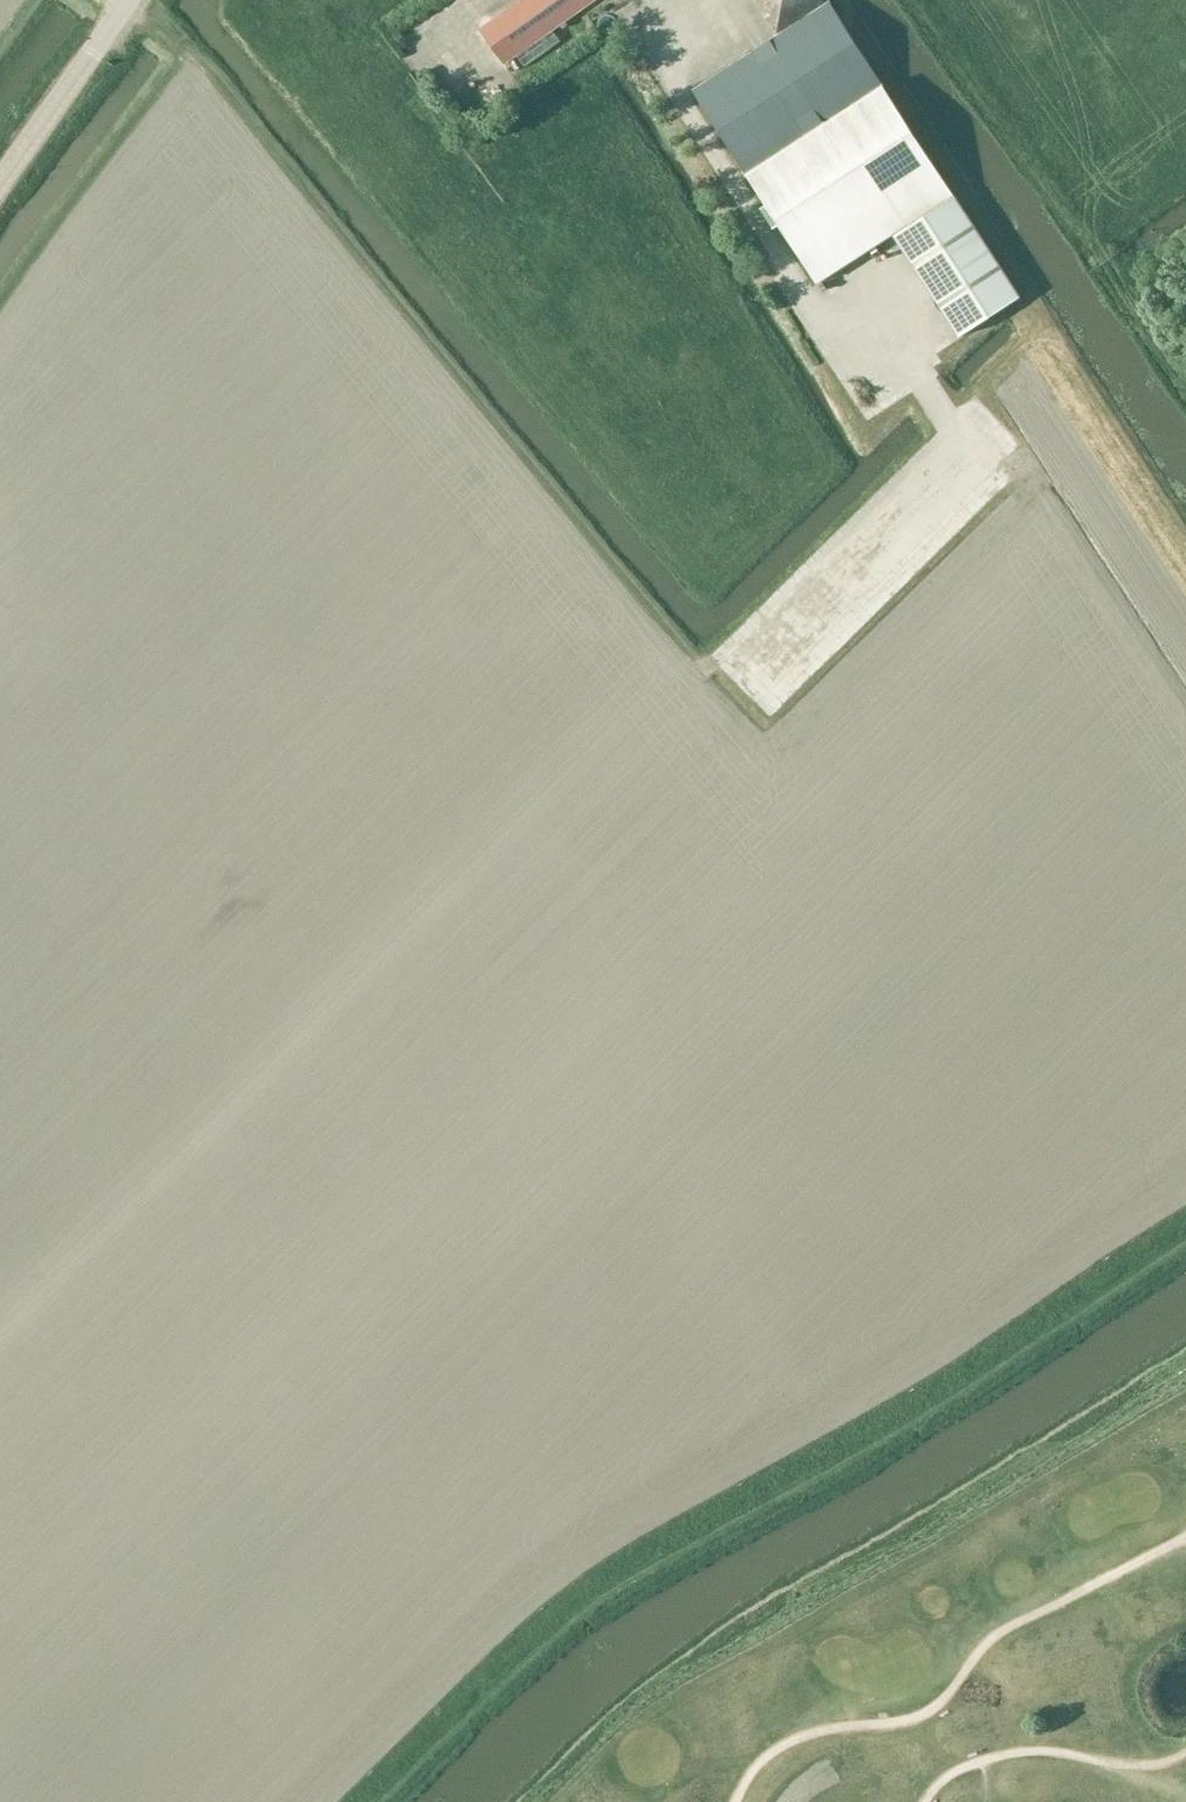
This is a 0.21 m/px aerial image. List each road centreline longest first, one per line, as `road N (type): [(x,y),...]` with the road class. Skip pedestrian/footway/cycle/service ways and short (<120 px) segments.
road 1 (tertiary): [(0,183),(129,0)]

